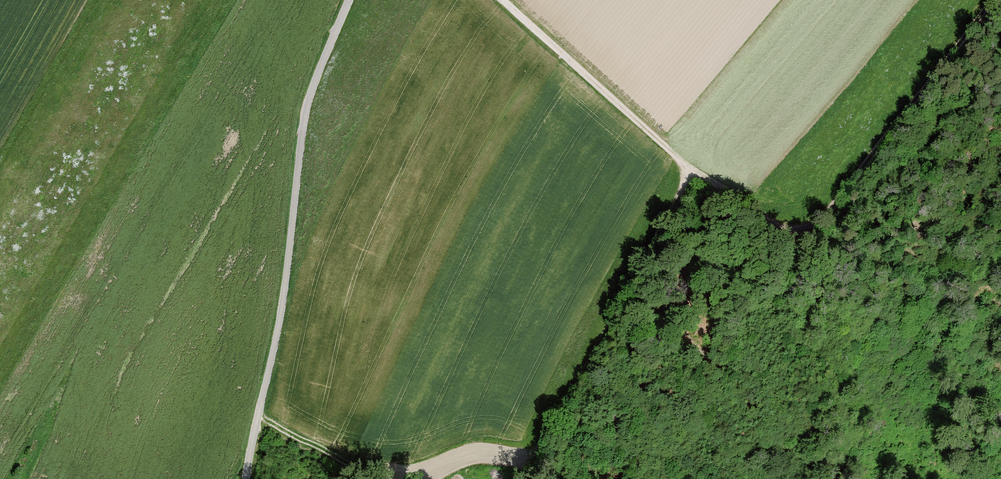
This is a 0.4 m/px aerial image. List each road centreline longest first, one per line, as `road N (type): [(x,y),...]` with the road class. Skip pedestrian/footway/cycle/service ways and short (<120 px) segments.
road 1 (track): [(259,415),(372,472),(526,462),(616,321),(688,165),(778,225),(814,222),(993,0)]
road 2 (unclassified): [(349,0),(306,113),(281,313),(246,478)]
road 3 (track): [(504,0),(688,165)]

